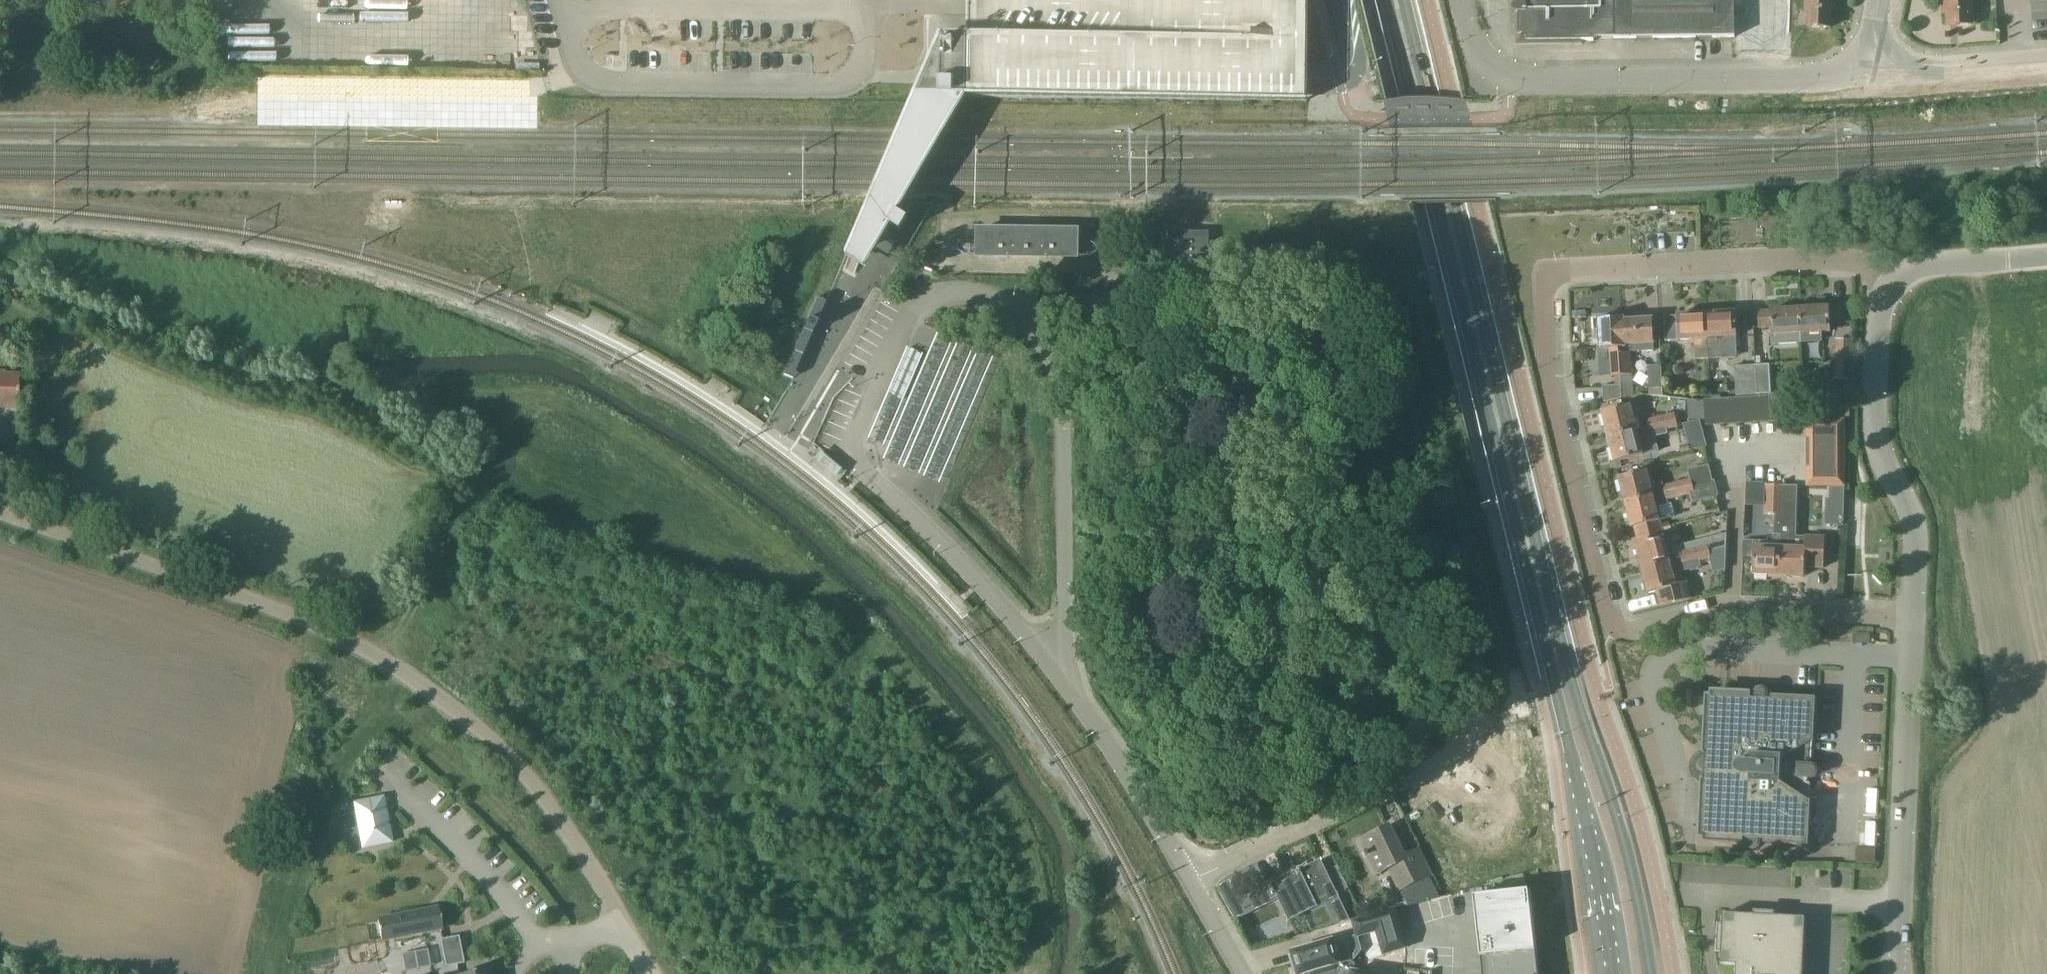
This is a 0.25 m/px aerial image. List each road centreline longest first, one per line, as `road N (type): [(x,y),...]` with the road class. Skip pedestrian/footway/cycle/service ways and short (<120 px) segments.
road 1 (secondary): [(1647,973),(1634,884),(1568,672),(1404,0)]
road 2 (secondary): [(1387,0),(1575,773),(1614,973)]
road 3 (track): [(379,386),(517,395),(574,407),(711,488),(873,637),(1002,778),(1048,932),(1031,973)]
road 4 (track): [(706,116),(1307,115),(1344,60)]
road 5 (track): [(0,116),(358,116),(507,97),(578,70)]
road 6 (residential): [(1049,660),(1065,602),(1063,432),(1059,385),(1040,341),(1000,301),(964,291),(941,295),(908,317),(876,385)]
road 7 (residential): [(1557,274),(1548,284),(1553,380),(1608,623),(1624,632),(1732,610)]
road 8 (residential): [(651,973),(545,804),(466,723),(357,643)]
road 9 (unclassified): [(859,0),(868,43),(863,66),(824,86),(589,81),(575,66),(559,0)]
road 10 (unclassified): [(0,508),(357,643)]
road 11 (unclassified): [(1487,71),(1533,81),(1817,79),(1864,71)]
road 12 (residential): [(876,385),(853,438),(855,462),(1049,660)]
road 13 (tertiary): [(1897,973),(1914,620)]
road 14 (tertiary): [(1914,620),(1913,525),(1875,424),(1881,301),(1894,281)]
road 15 (residential): [(1557,274),(1737,262),(1857,265),(1894,281)]
road 16 (residential): [(1049,660),(1188,878)]
road 17 (residential): [(1188,878),(1385,784)]
road 18 (residential): [(1732,610),(1731,453),(1786,450)]
road 19 (residential): [(1732,610),(1914,620)]
road 20 (unclassified): [(1864,71),(2046,62)]
road 21 (track): [(452,501),(411,616),(385,660)]
road 22 (tertiary): [(1894,281),(1933,265),(2046,256)]

